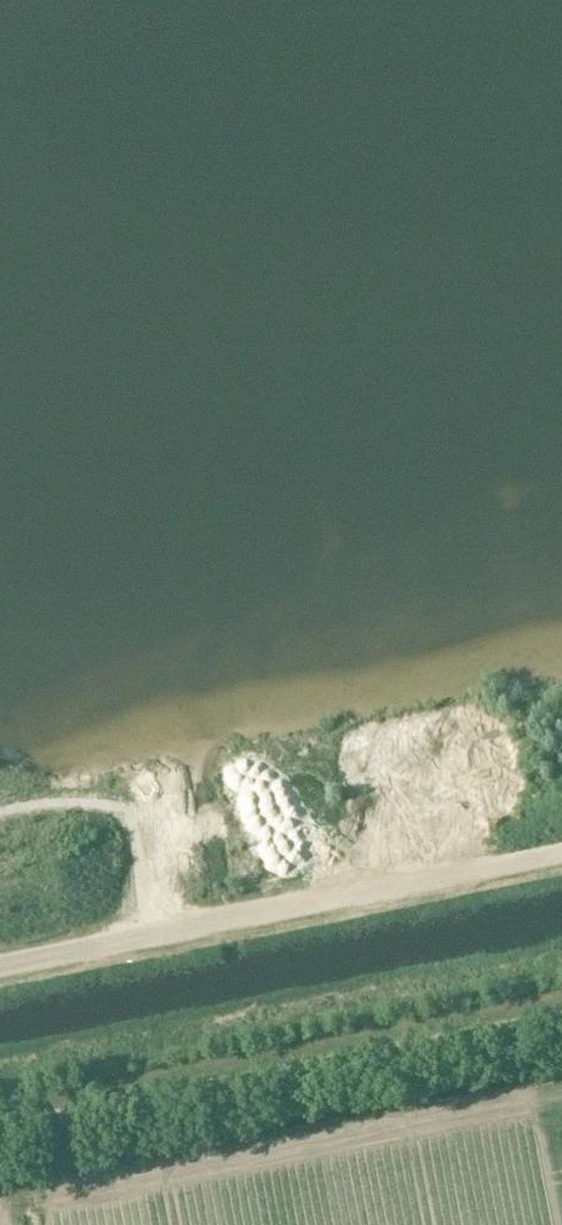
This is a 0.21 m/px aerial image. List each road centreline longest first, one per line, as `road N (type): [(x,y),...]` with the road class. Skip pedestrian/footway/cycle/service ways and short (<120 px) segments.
road 1 (track): [(561,855),(0,967)]
road 2 (unclassified): [(0,1129),(561,1018)]

